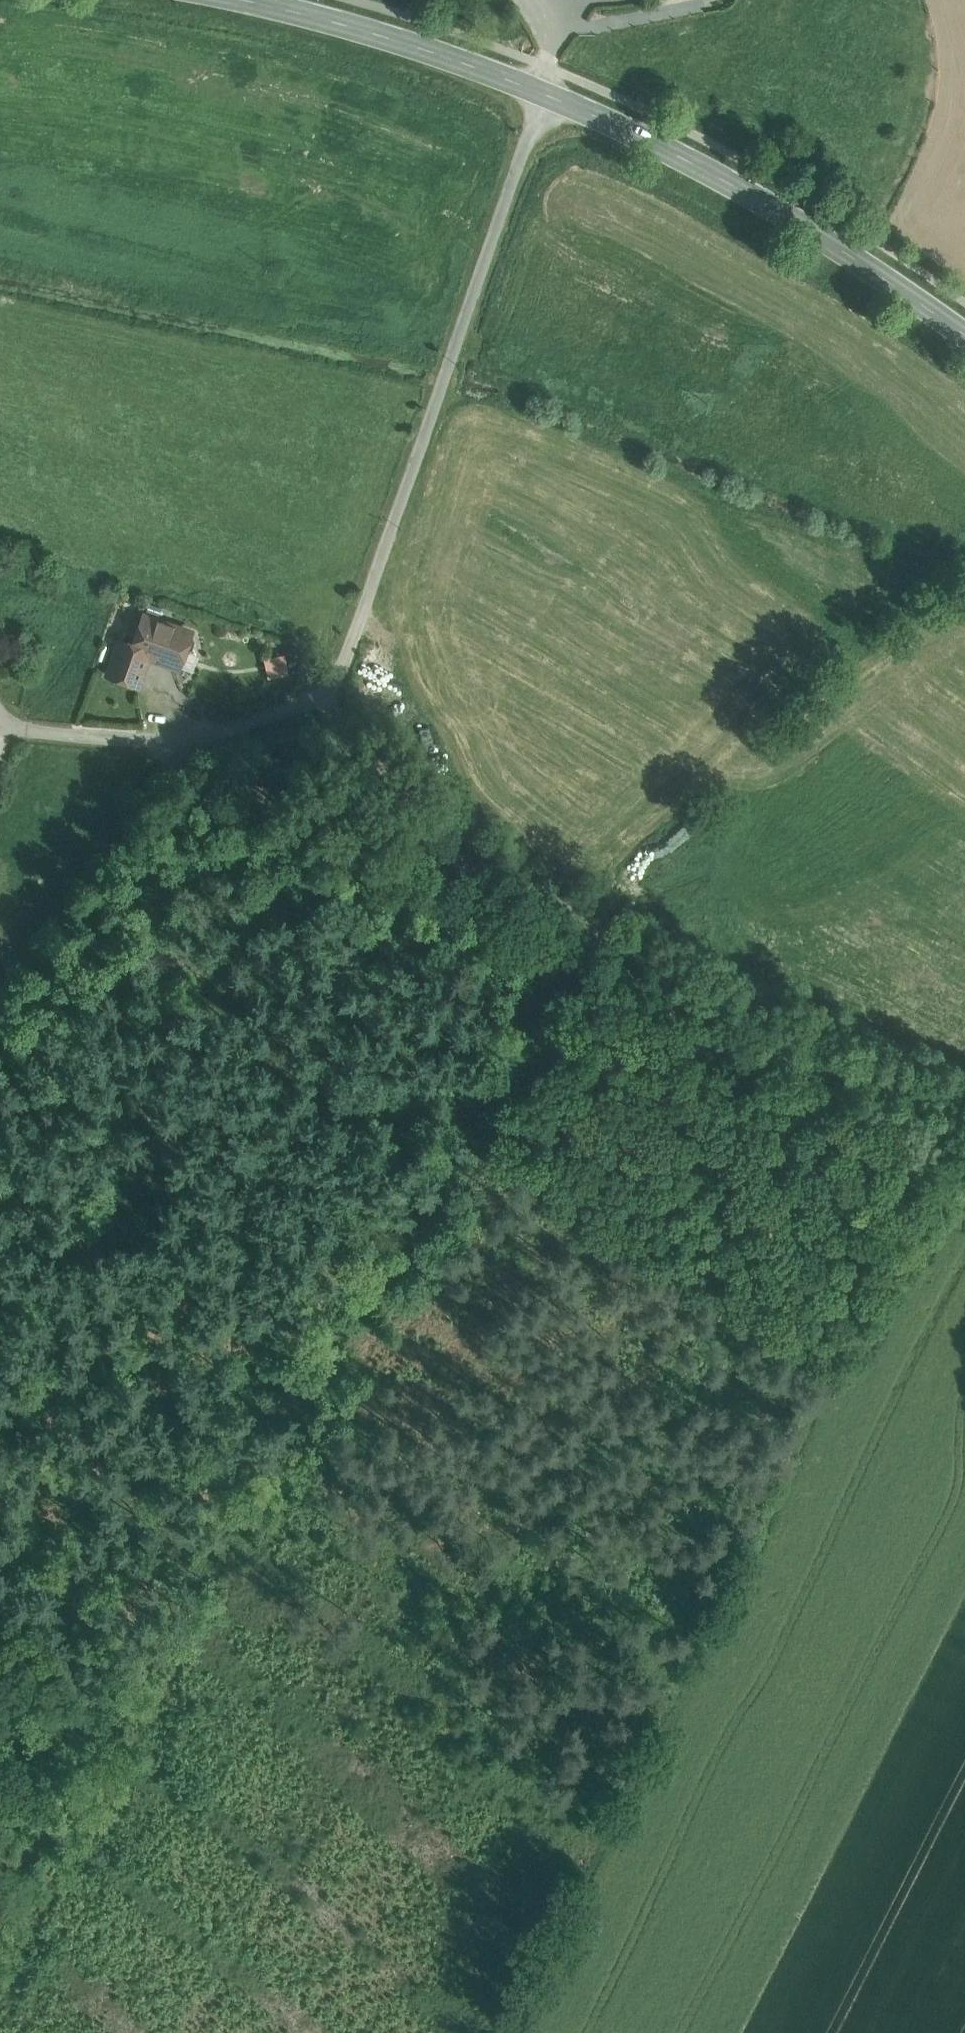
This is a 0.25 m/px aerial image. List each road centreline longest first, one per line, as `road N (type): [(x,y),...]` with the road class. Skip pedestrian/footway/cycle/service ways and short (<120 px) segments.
road 1 (track): [(0,1923),(595,927)]
road 2 (secondary): [(964,336),(785,211),(678,154),(541,91),(394,39),(247,0)]
road 3 (track): [(325,695),(410,800),(595,927),(708,994),(964,1111)]

